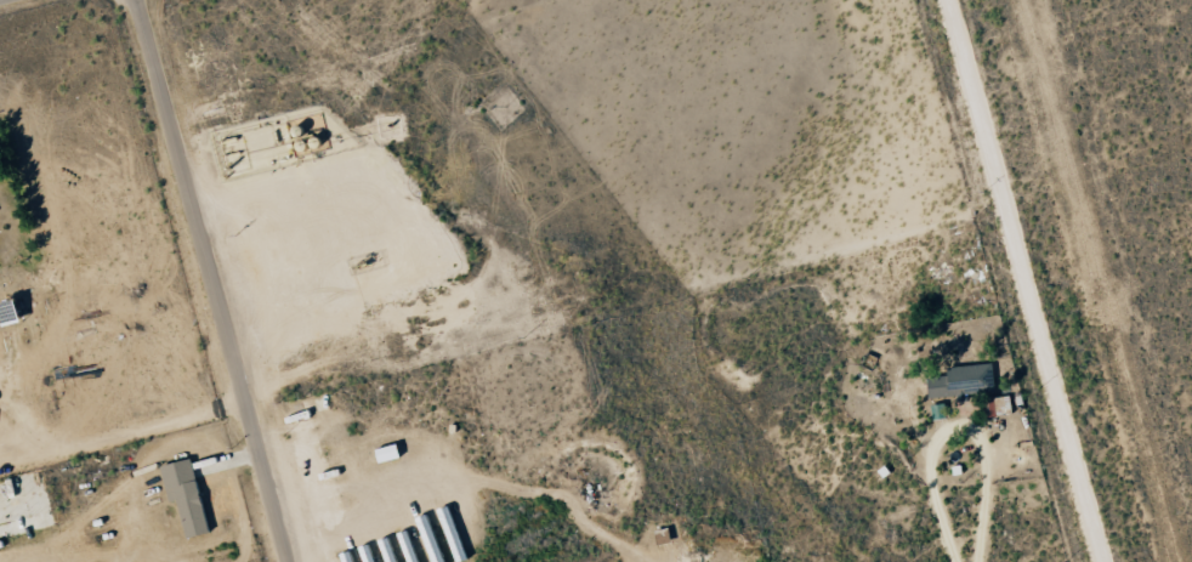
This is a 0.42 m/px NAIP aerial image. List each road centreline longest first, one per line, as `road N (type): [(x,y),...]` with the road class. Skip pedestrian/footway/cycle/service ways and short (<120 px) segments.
road 1 (track): [(1102,561),(943,0)]
road 2 (residential): [(288,561),(138,0)]

